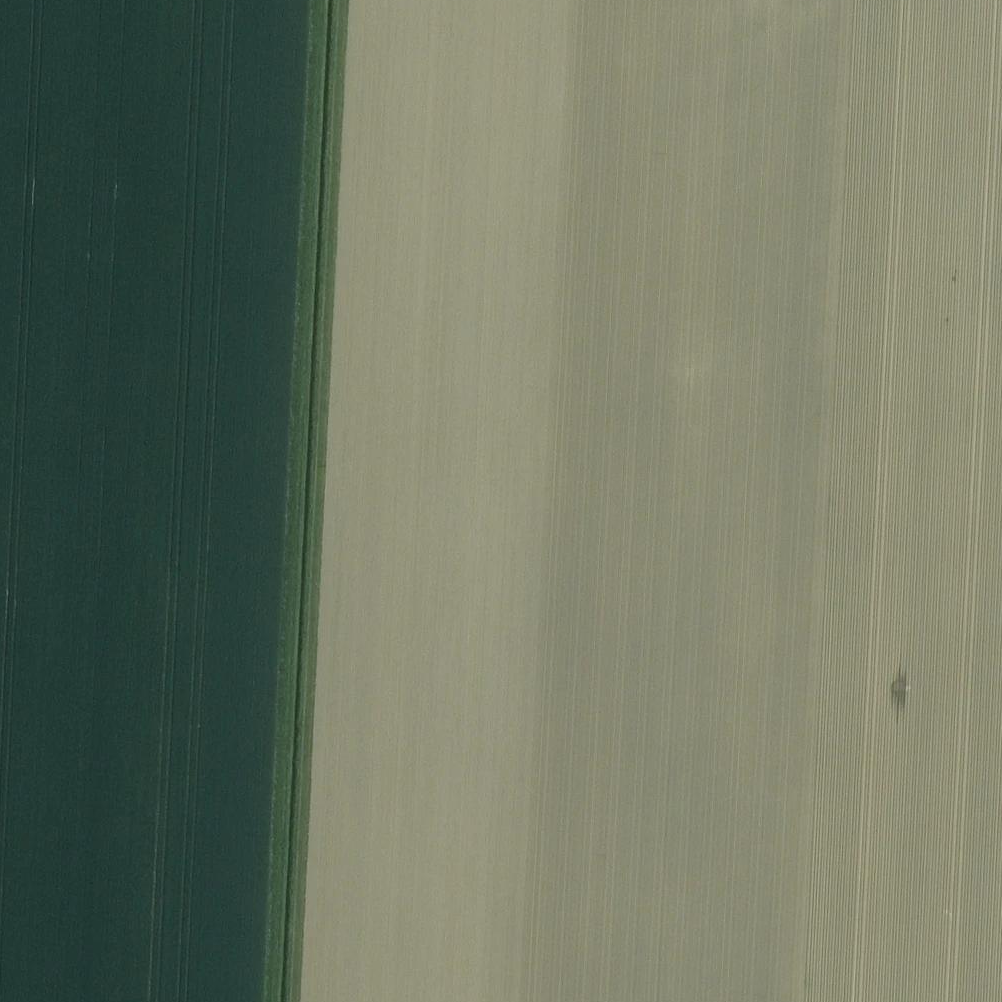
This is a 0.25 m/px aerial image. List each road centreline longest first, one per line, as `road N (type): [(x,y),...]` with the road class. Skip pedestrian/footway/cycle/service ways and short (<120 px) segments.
road 1 (track): [(271,1001),(319,0)]

